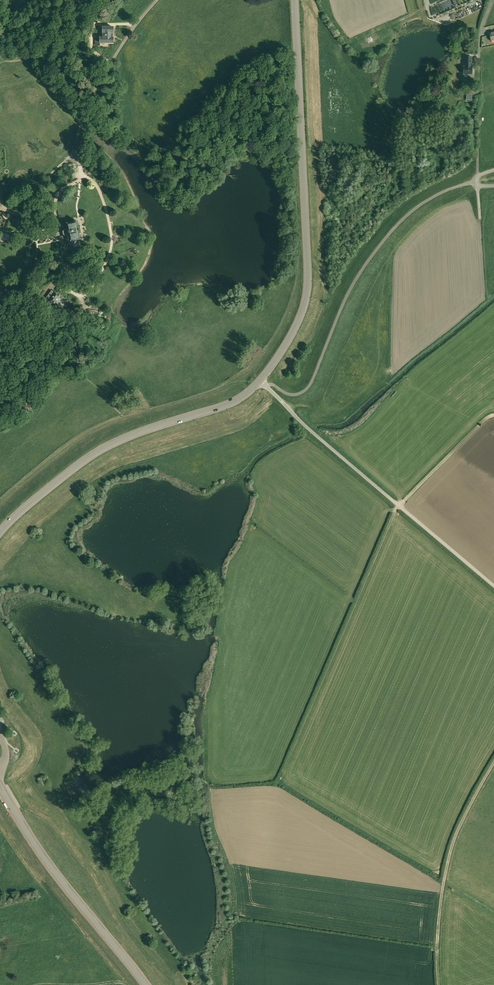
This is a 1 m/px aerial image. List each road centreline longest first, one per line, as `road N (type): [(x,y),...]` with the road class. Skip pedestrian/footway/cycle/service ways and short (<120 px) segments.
road 1 (secondary): [(259,379),(291,338),(311,276),(300,0)]
road 2 (secondary): [(0,531),(89,456),(214,408),(259,379)]
road 3 (secondary): [(147,984),(54,868),(0,781)]
road 4 (track): [(493,762),(450,849),(437,928),(439,984)]
road 5 (residential): [(397,505),(259,379)]
road 6 (track): [(493,415),(397,505)]

